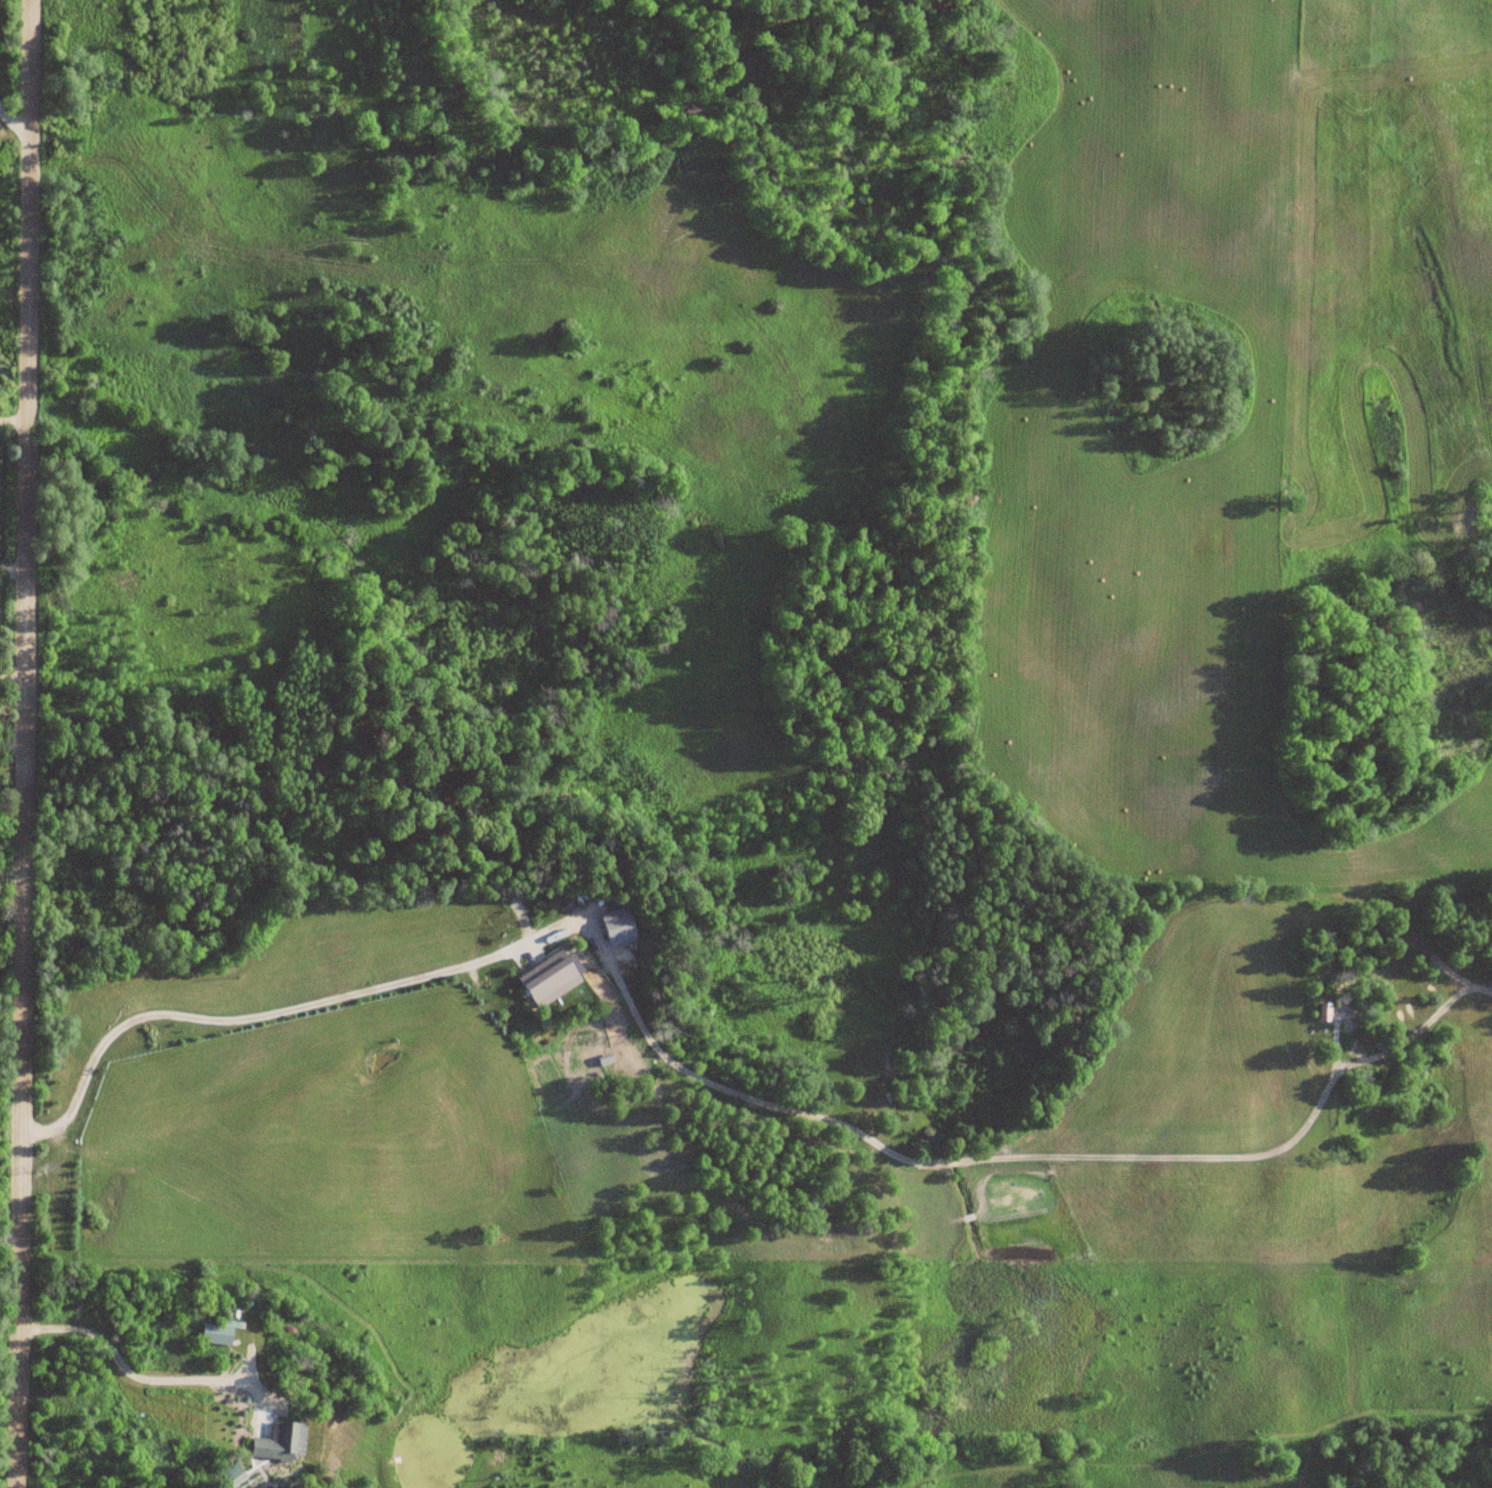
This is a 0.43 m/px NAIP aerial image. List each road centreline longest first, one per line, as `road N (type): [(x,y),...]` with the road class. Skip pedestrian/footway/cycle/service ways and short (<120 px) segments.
road 1 (residential): [(28,0),(13,1487)]

